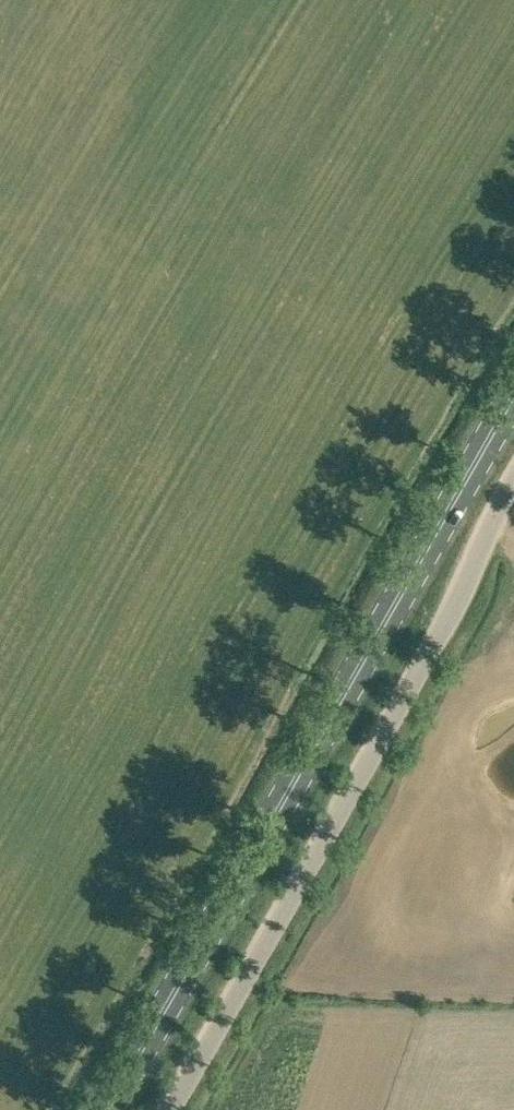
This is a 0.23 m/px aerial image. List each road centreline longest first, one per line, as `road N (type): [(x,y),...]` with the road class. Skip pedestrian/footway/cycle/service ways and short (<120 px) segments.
road 1 (primary): [(108,1109),(513,397)]
road 2 (unclassified): [(170,1109),(427,659),(513,488)]

